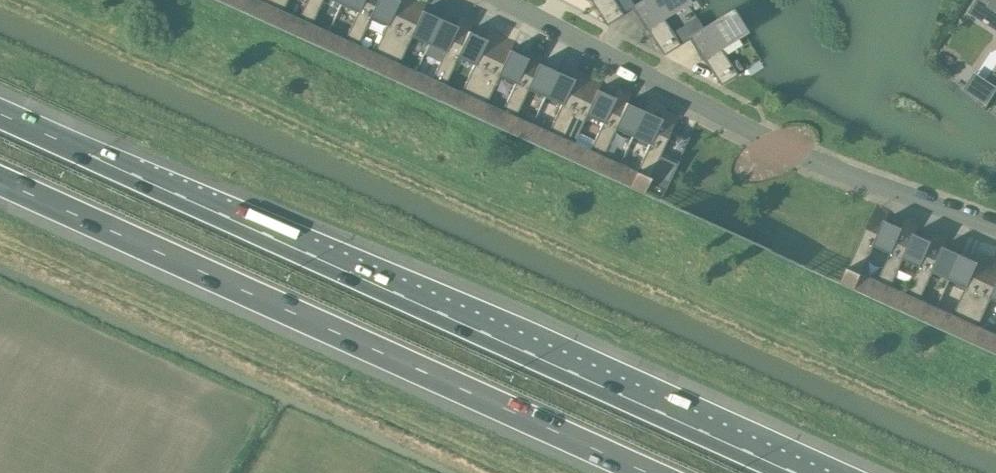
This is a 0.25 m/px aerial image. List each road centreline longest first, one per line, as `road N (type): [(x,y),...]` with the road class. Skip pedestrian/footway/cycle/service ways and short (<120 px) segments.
road 1 (motorway): [(799,472),(0,113)]
road 2 (motorway): [(0,184),(644,472)]
road 3 (residential): [(995,228),(755,135),(505,0)]

